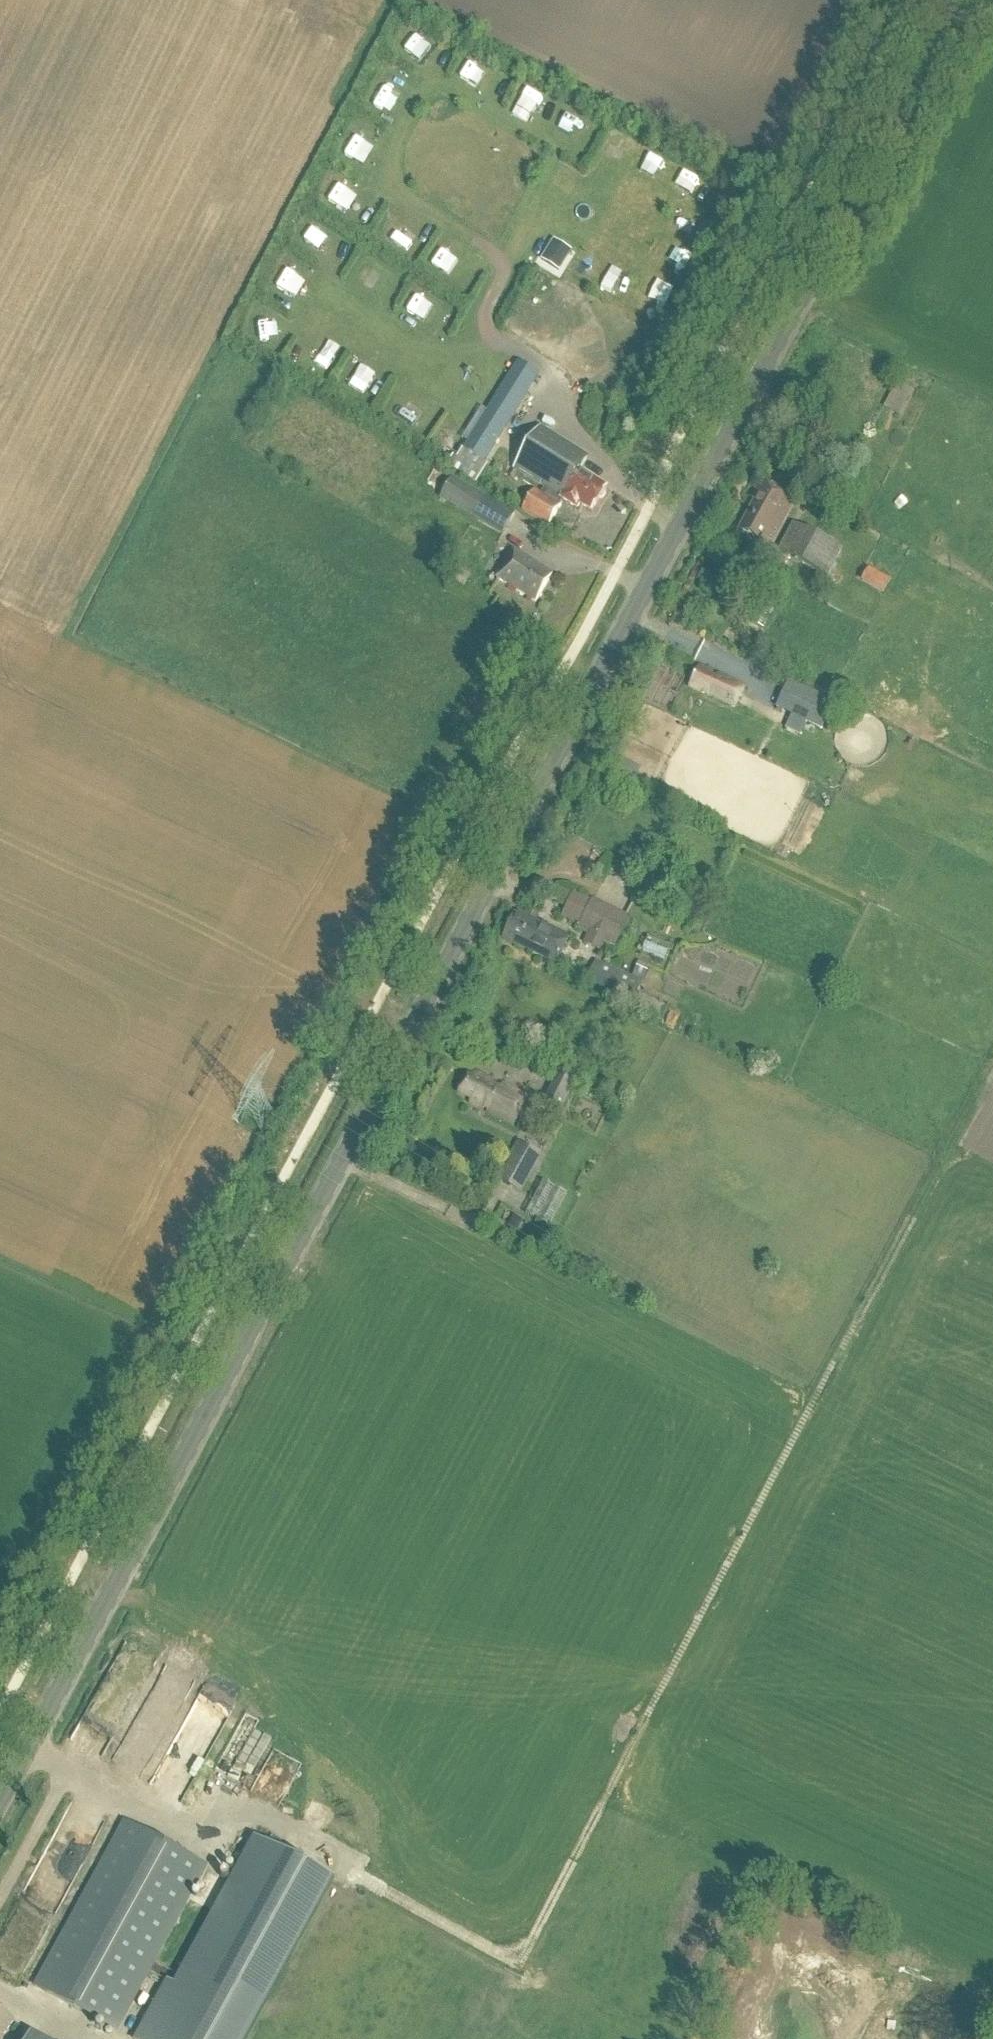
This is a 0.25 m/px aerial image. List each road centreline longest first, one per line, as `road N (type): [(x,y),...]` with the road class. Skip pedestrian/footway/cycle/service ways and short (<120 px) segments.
road 1 (primary): [(0,1803),(961,0)]

